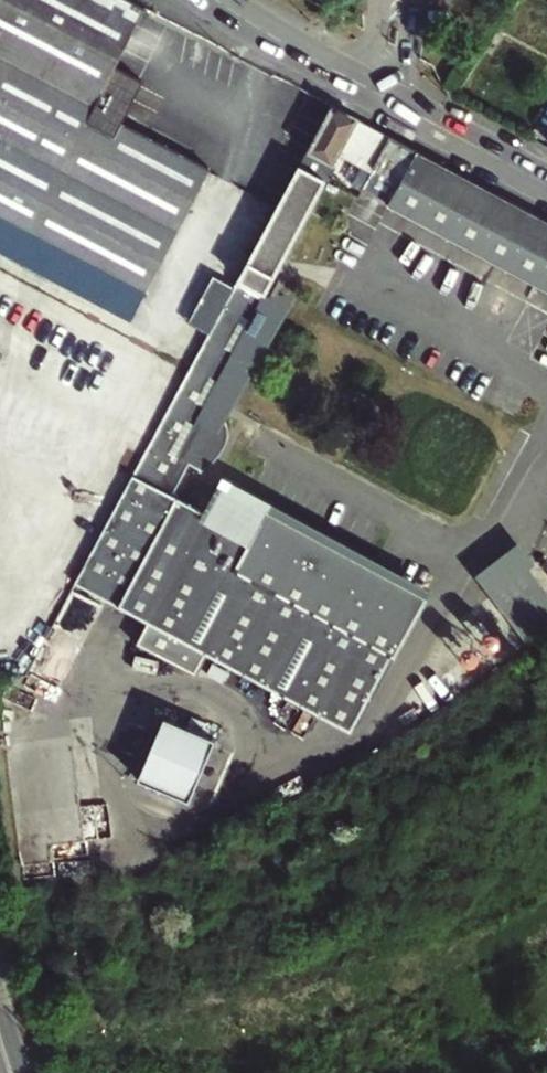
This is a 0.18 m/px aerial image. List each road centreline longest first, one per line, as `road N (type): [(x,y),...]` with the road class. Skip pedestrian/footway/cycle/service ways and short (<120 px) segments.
road 1 (tertiary): [(215,0),(546,185)]

